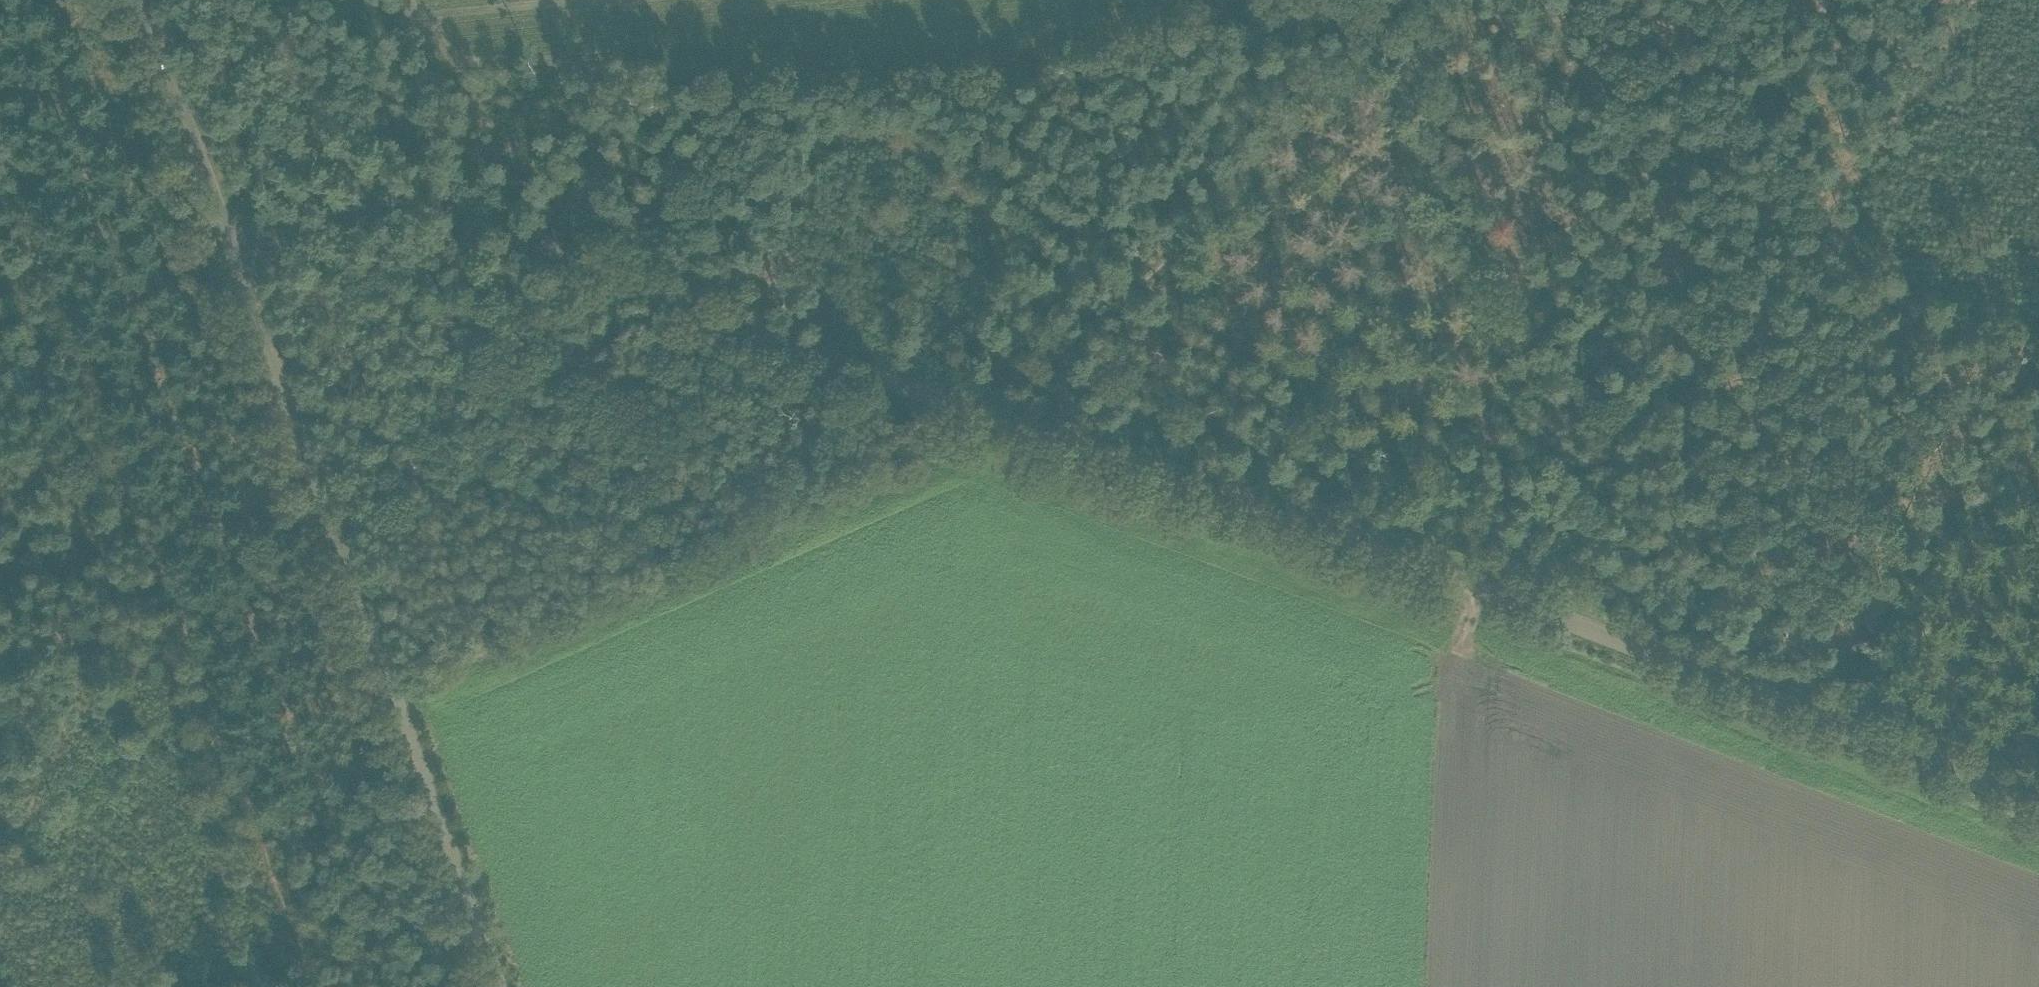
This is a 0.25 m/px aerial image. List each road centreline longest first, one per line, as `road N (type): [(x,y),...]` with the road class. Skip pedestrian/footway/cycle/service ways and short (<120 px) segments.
road 1 (unclassified): [(2038,819),(742,329),(497,227),(365,203),(236,256)]
road 2 (unclassified): [(494,986),(236,256)]
road 3 (track): [(996,420),(1265,161),(1406,0)]
road 4 (unclassified): [(236,256),(142,0)]

